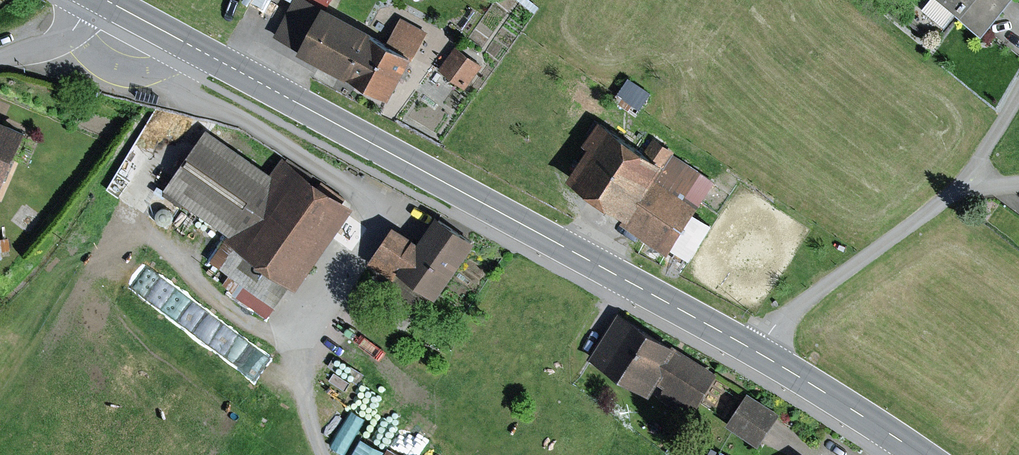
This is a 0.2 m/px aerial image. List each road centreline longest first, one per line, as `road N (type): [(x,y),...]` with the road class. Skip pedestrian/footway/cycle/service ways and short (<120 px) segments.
road 1 (primary): [(922,454),(759,352),(108,0)]
road 2 (track): [(207,54),(192,78),(192,95),(242,117),(362,199),(361,225),(298,332),(326,454)]

